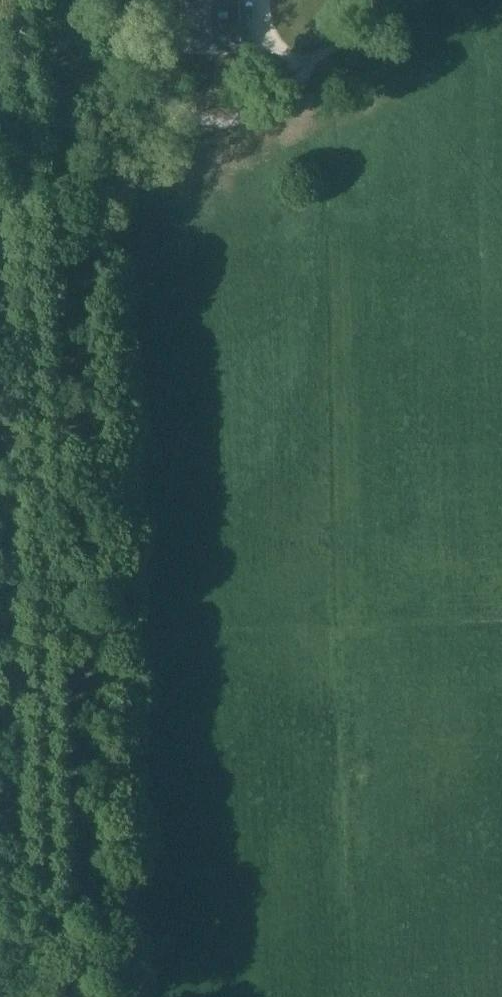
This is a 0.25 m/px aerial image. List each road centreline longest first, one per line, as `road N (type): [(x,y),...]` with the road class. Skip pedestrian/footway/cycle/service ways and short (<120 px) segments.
road 1 (track): [(65,881),(20,0)]
road 2 (track): [(111,0),(159,85),(204,118),(248,116),(303,80),(372,0)]

